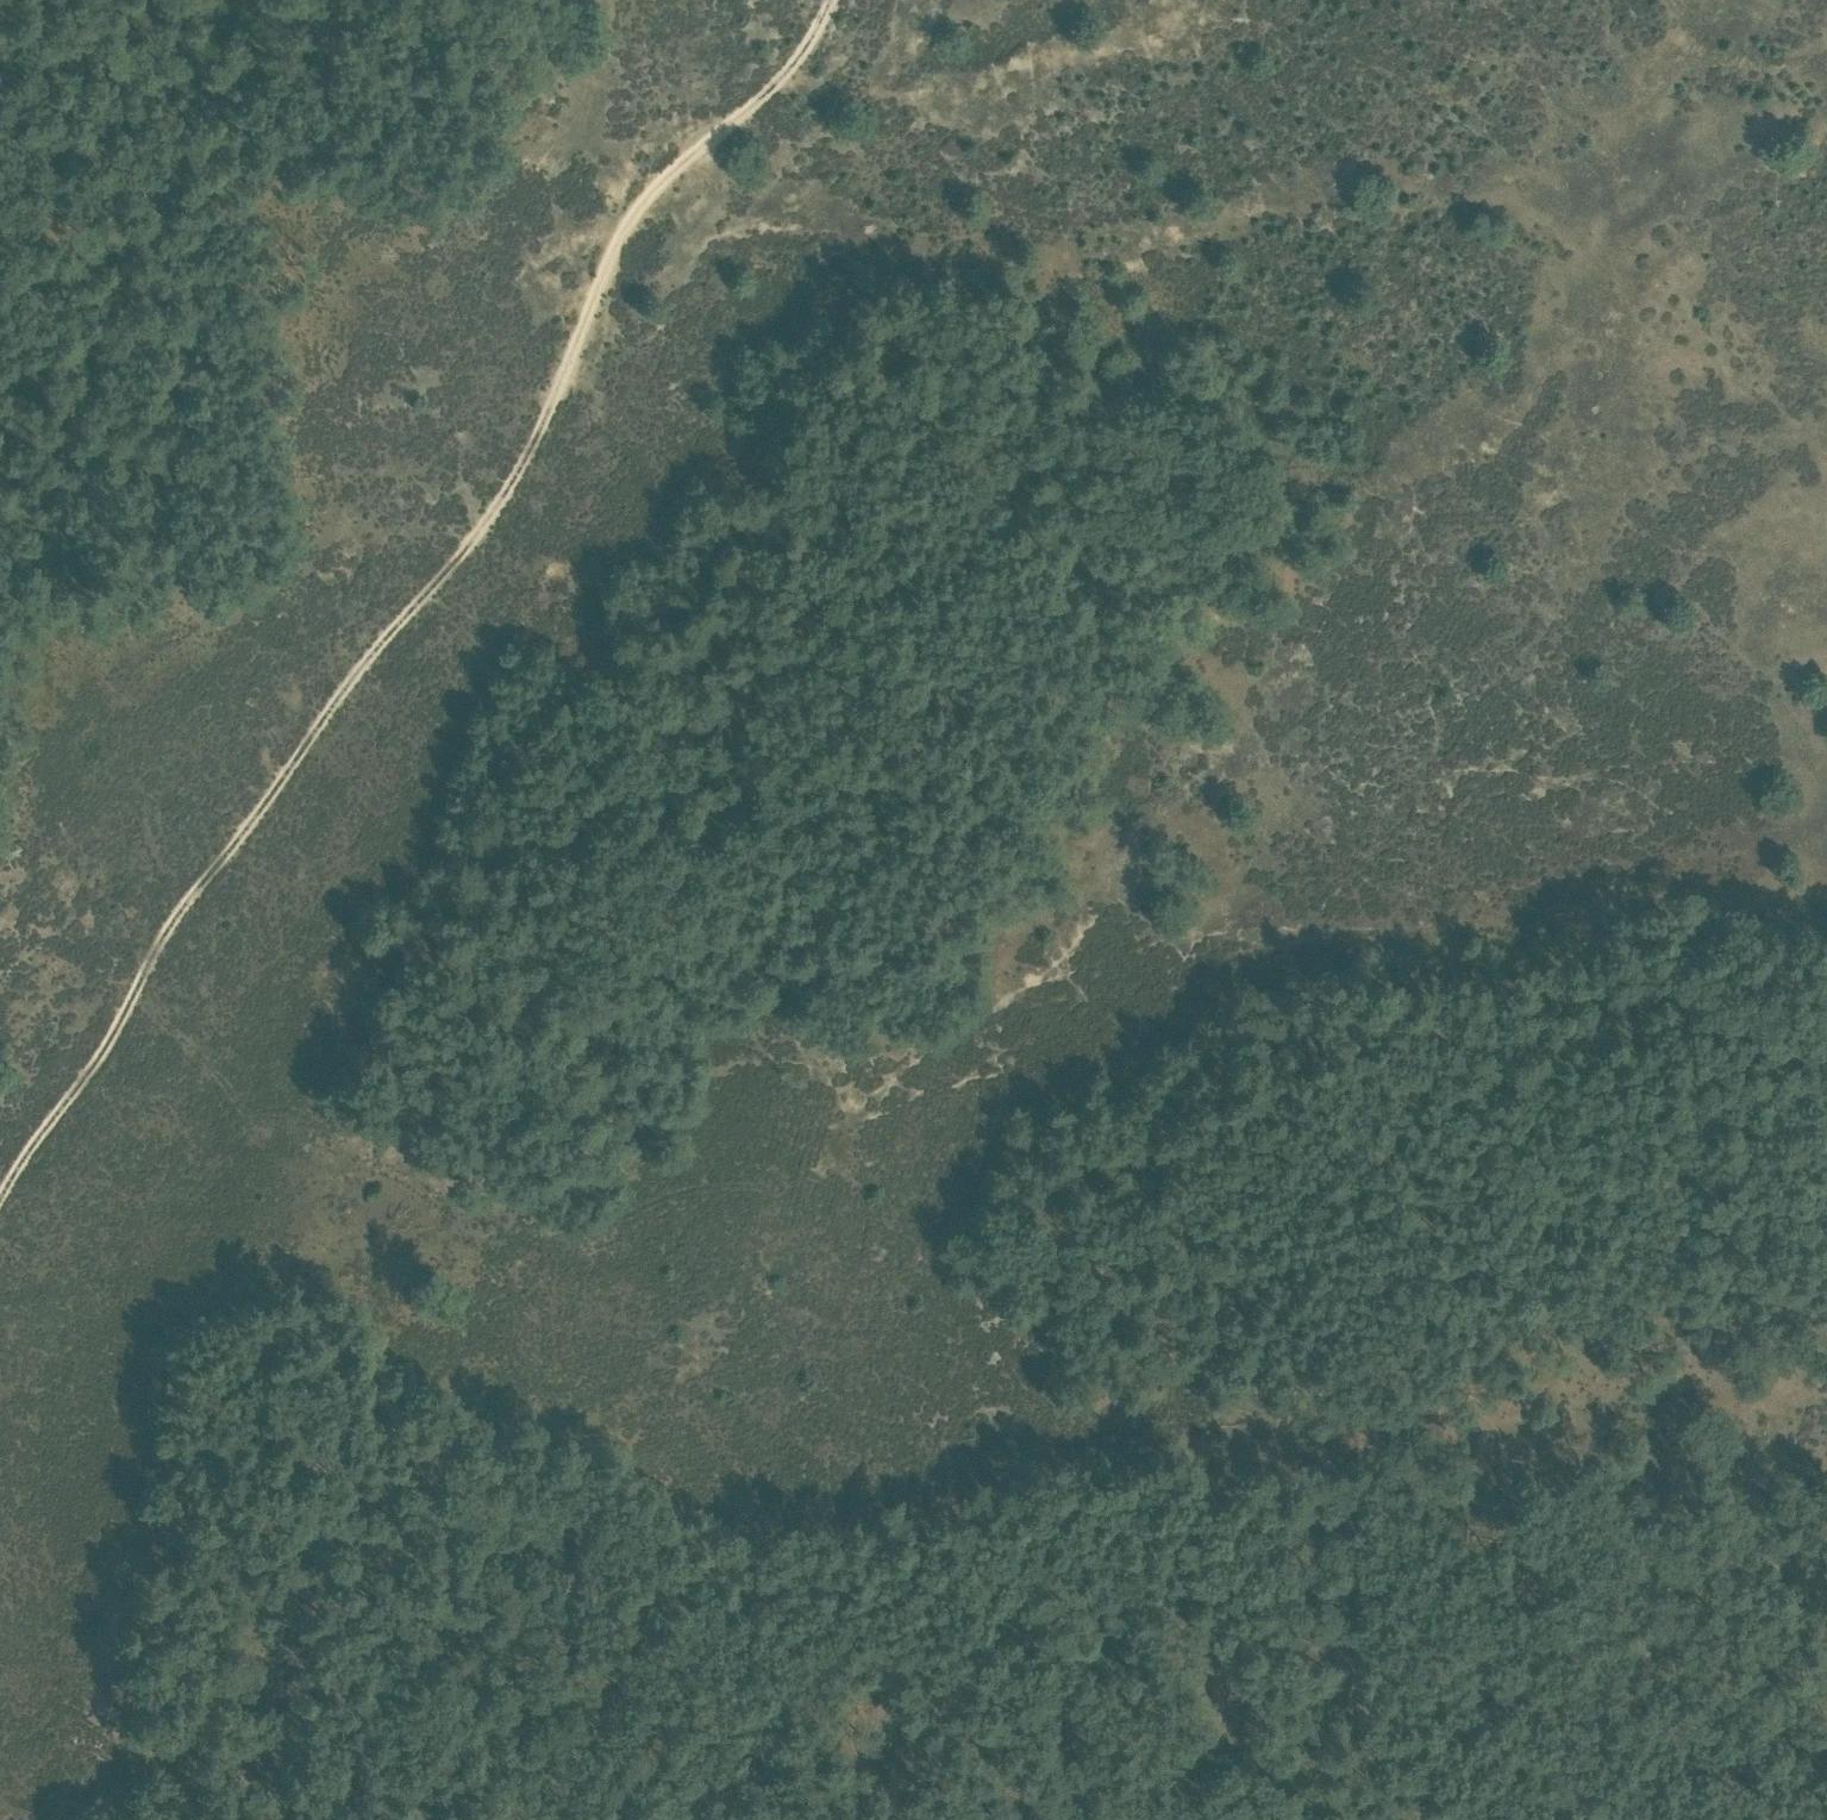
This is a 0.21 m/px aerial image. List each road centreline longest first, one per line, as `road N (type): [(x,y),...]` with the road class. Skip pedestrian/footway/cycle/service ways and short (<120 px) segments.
road 1 (track): [(0,1202),(18,1161),(97,1063),(156,935),(252,825),(407,610),(510,492),(596,296),(609,239),(719,130),(781,92),(809,54),(832,0)]

